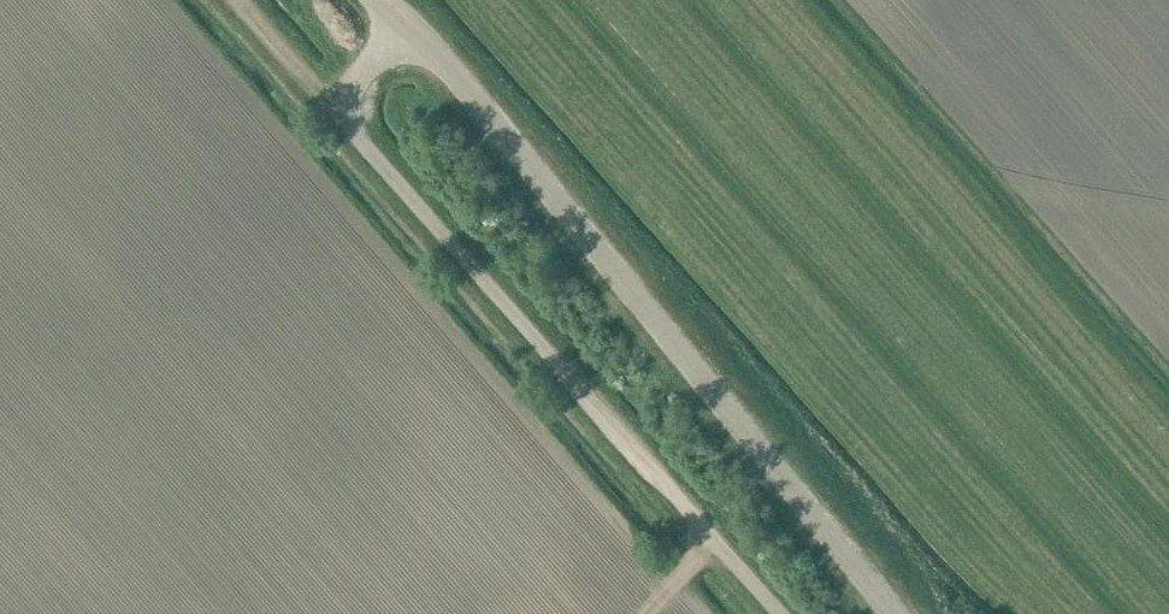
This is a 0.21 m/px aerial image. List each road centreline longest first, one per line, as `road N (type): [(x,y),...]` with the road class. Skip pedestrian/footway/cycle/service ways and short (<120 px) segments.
road 1 (unclassified): [(896,613),(408,25)]
road 2 (unclassified): [(712,537),(359,137),(349,101),(356,82),(408,25)]

